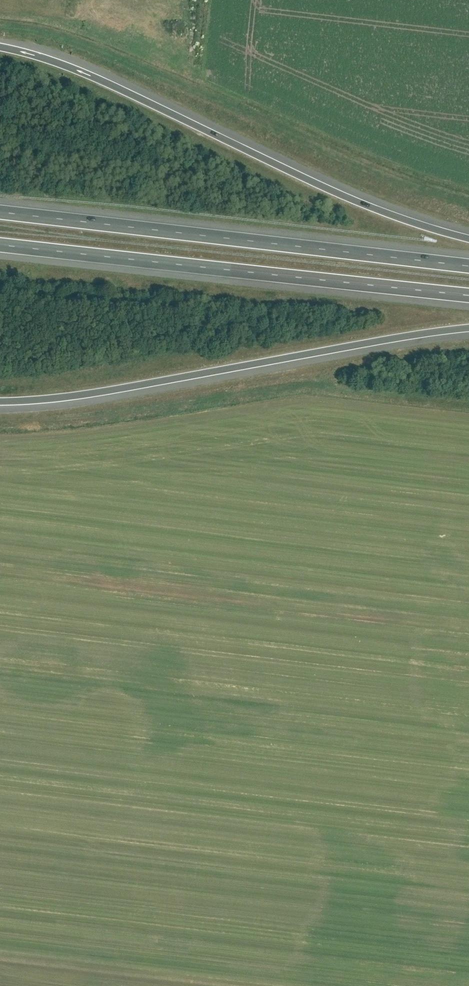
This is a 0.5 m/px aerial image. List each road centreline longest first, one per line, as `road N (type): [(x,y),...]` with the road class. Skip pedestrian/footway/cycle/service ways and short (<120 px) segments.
road 1 (motorway): [(468,238),(348,199),(102,80),(0,47)]
road 2 (motorway): [(0,401),(116,389),(468,328)]
road 3 (motorway): [(468,266),(0,211)]
road 4 (motorway): [(0,244),(468,295)]

